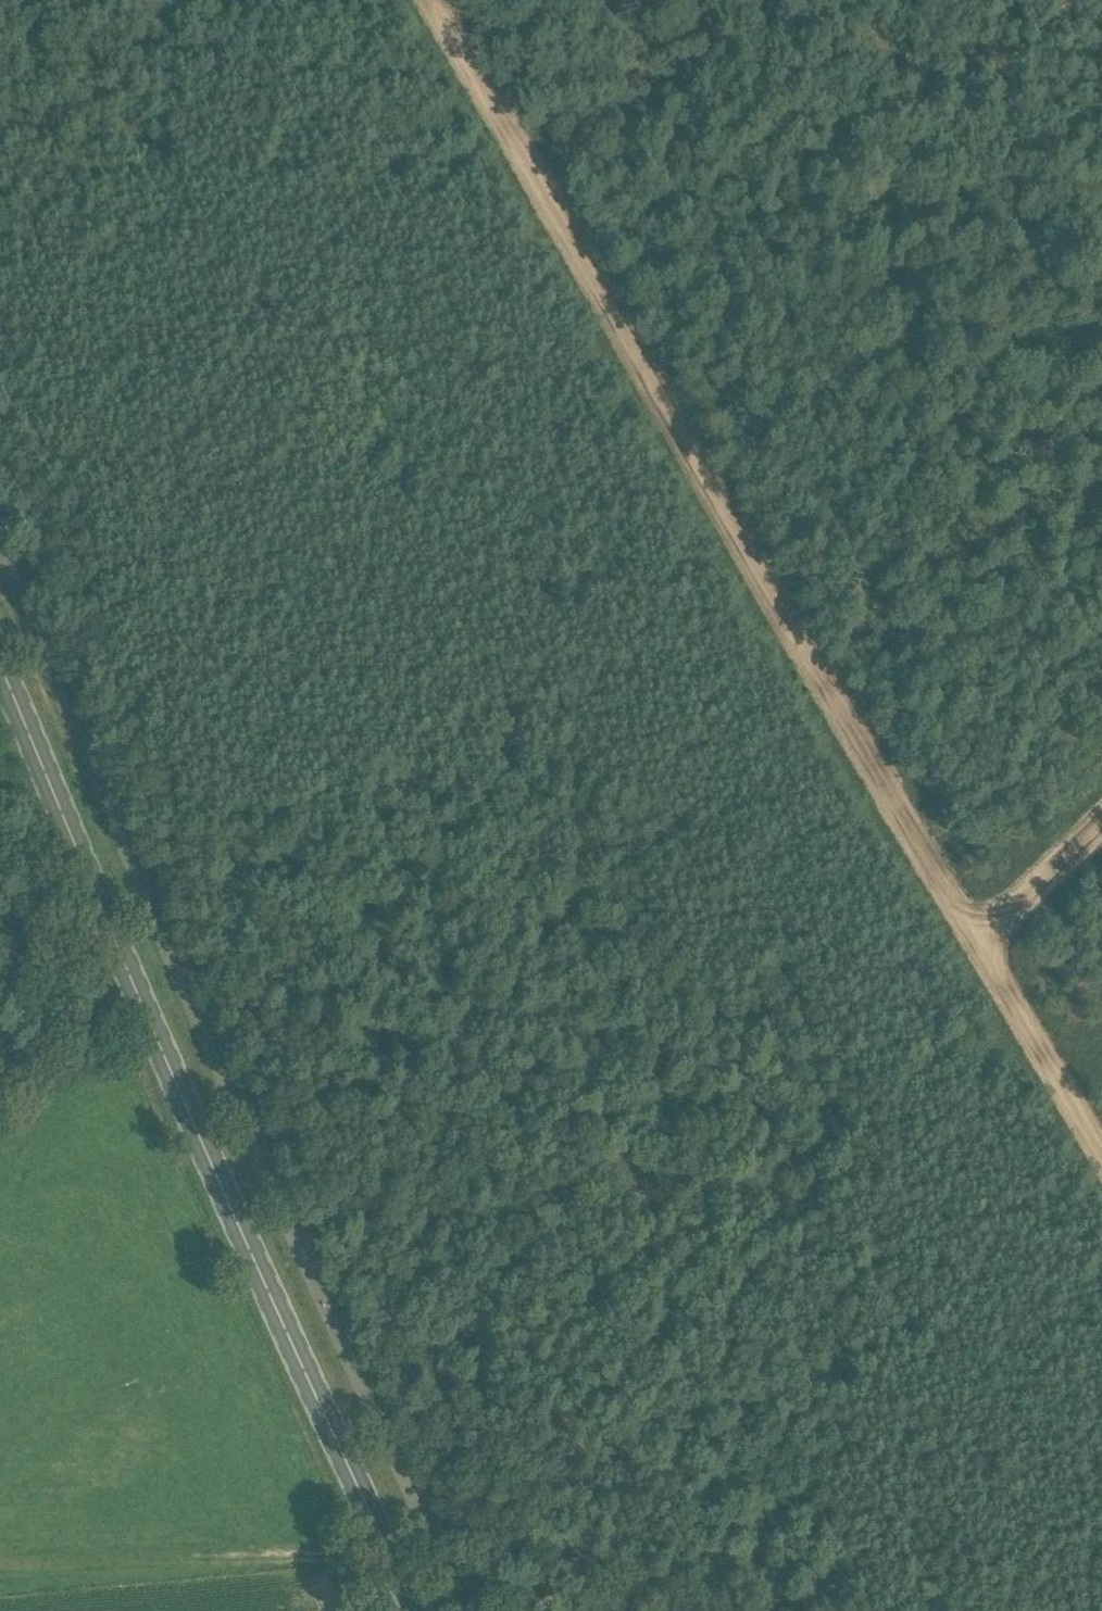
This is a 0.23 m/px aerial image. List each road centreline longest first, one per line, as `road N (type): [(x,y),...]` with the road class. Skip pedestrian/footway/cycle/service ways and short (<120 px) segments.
road 1 (track): [(430,0),(1101,1153)]
road 2 (primary): [(414,1610),(153,1033),(0,665)]
road 3 (track): [(1101,822),(973,938)]

